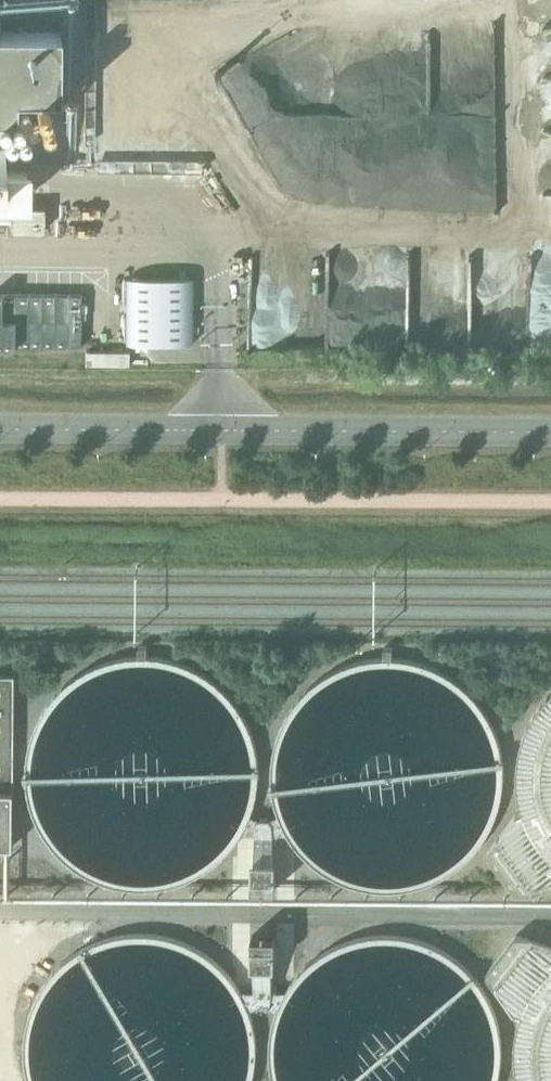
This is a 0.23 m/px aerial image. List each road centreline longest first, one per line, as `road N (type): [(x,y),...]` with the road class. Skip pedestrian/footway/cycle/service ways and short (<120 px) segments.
road 1 (unclassified): [(0,428),(550,432)]

